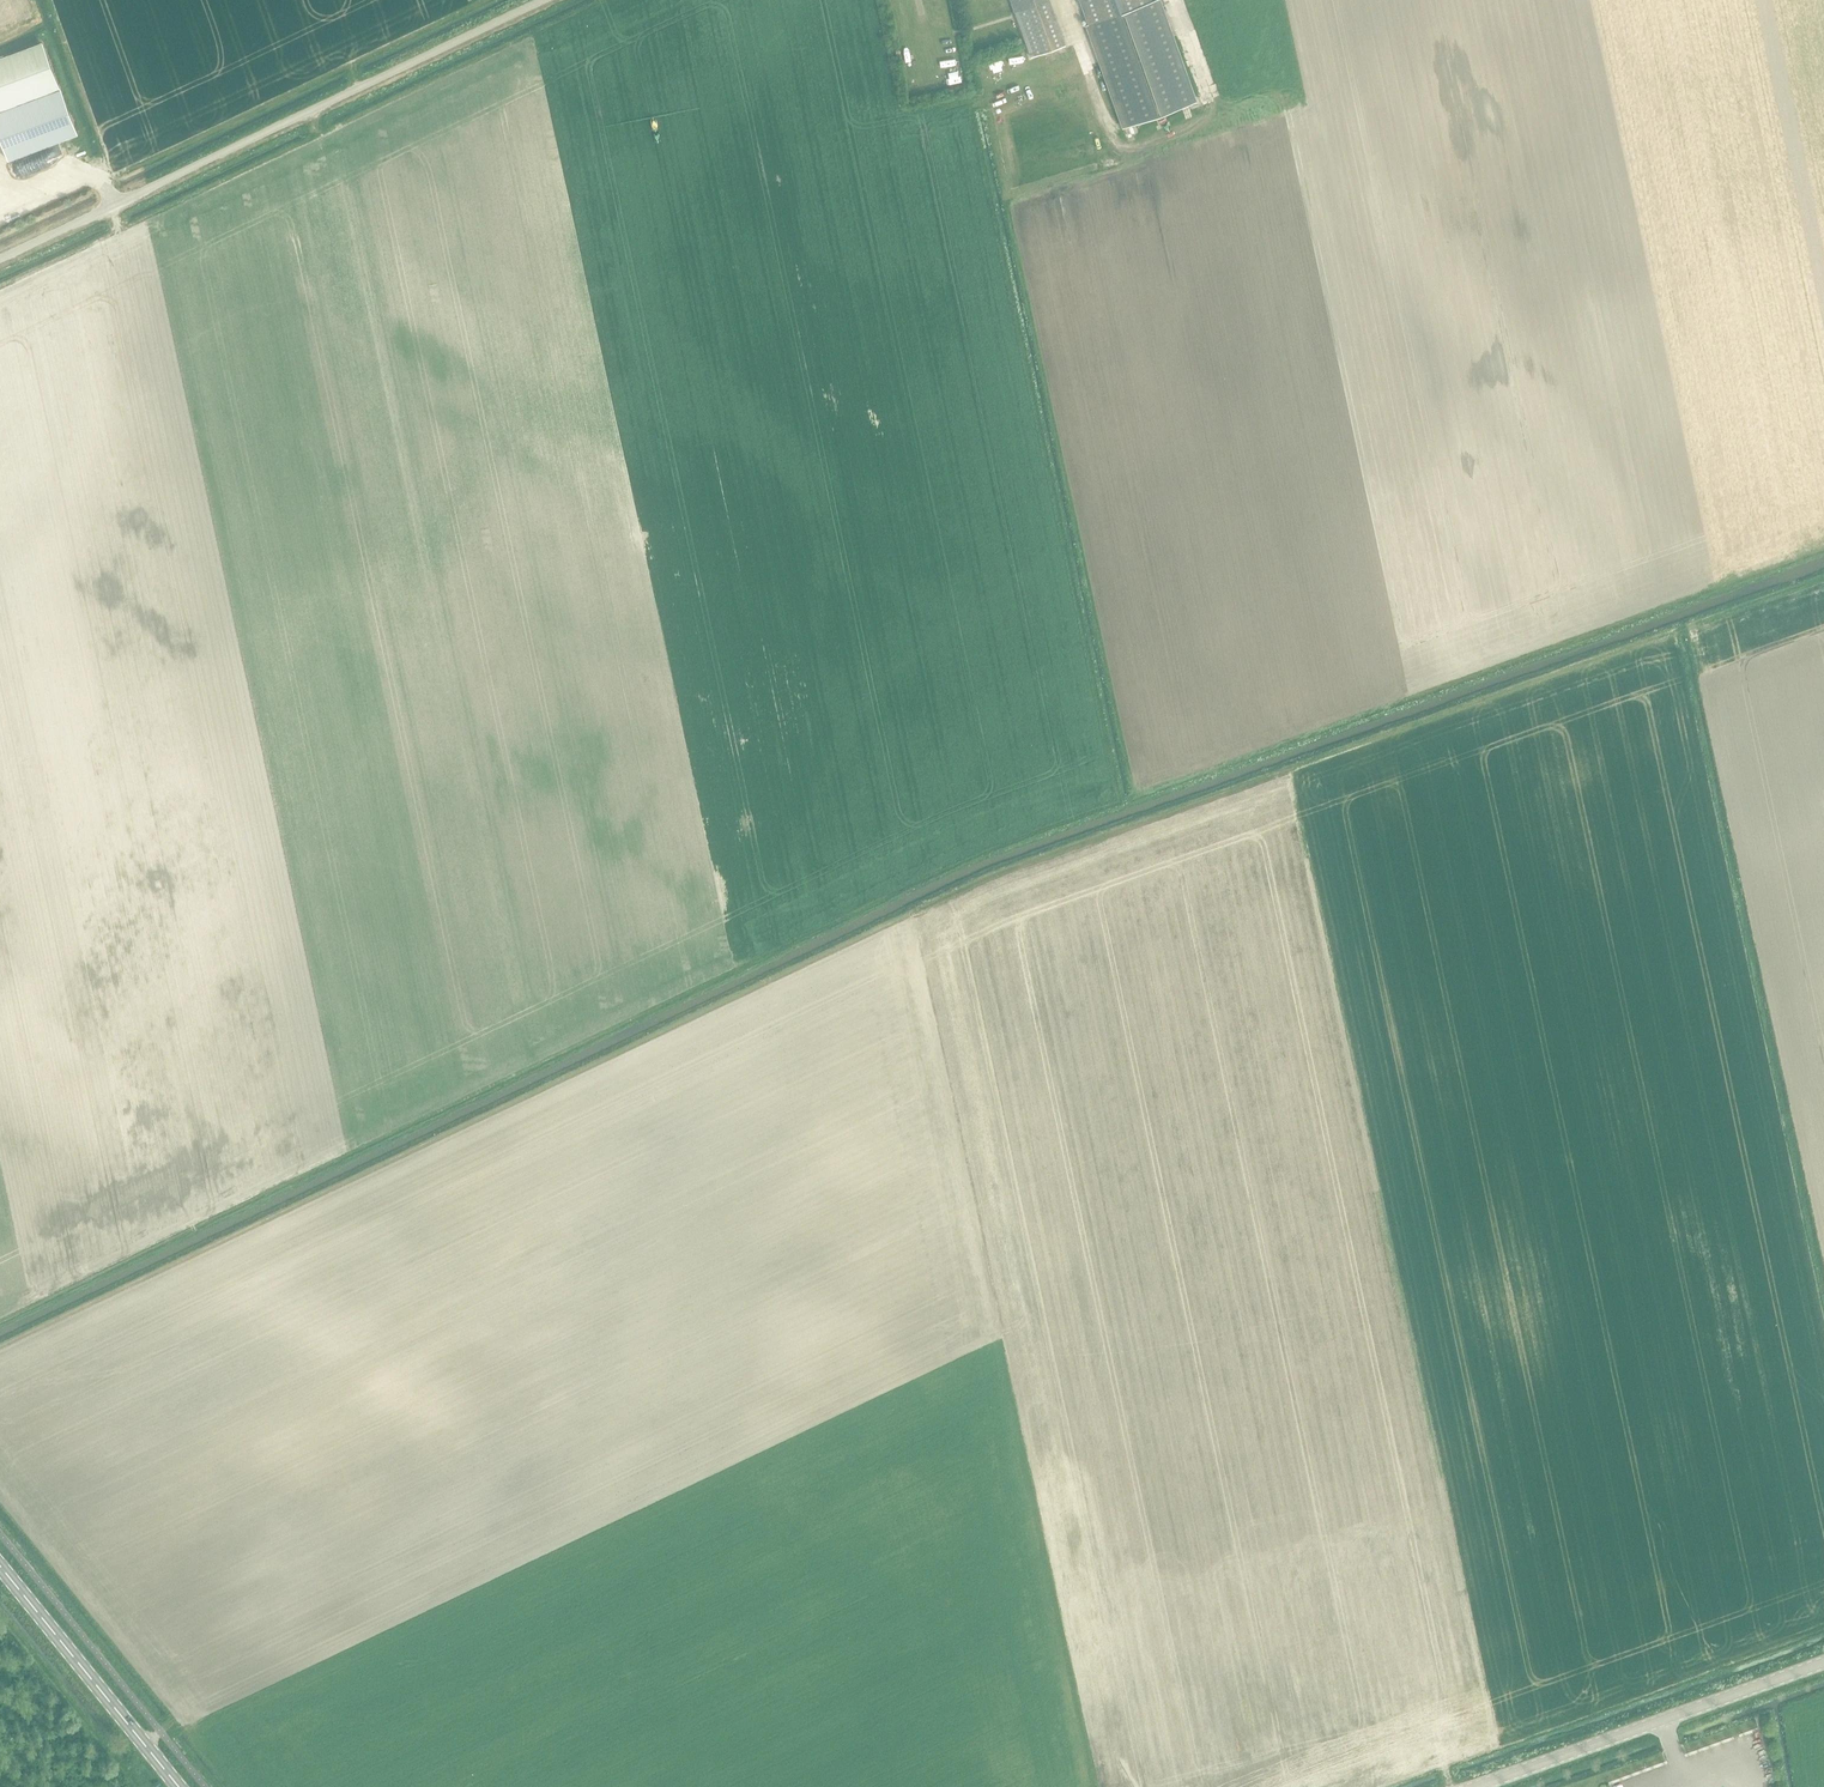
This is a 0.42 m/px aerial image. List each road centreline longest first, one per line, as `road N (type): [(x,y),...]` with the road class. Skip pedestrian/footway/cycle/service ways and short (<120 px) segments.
road 1 (unclassified): [(0,260),(551,0)]
road 2 (tertiary): [(1472,1786),(1823,1663)]
road 3 (secondary): [(179,1786),(0,1564)]

